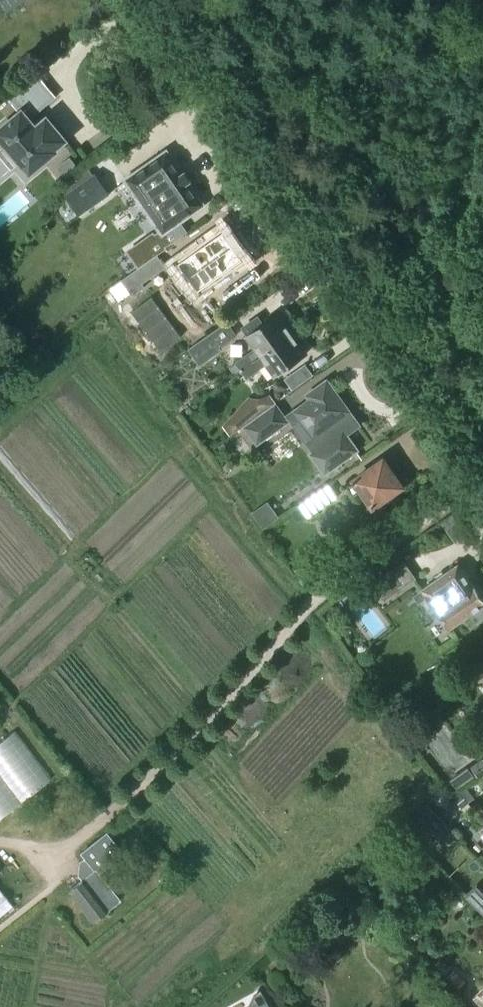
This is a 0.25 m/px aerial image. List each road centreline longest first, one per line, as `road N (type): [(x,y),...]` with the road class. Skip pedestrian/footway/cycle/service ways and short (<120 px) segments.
road 1 (track): [(481,465),(306,611),(174,755),(73,847),(58,885)]
road 2 (residential): [(482,469),(155,0)]

